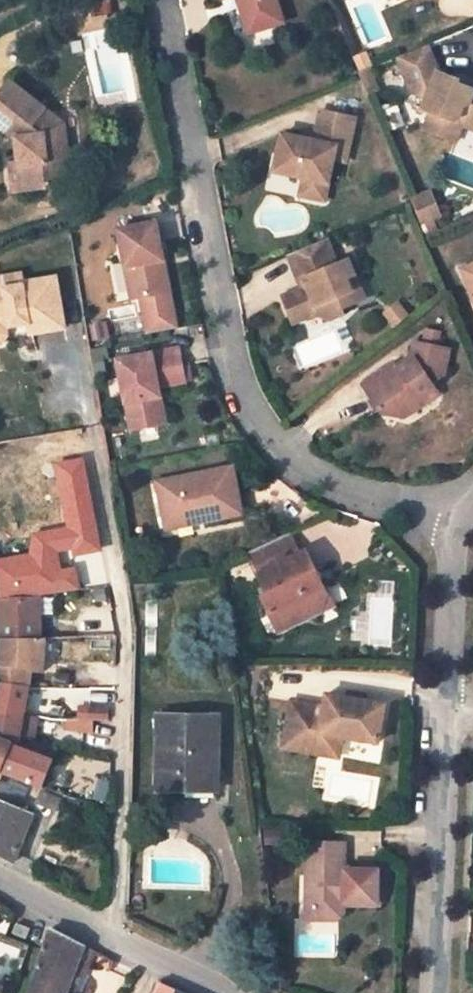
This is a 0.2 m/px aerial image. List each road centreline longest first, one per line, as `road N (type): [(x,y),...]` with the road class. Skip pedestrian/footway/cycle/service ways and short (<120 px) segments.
road 1 (residential): [(451,517),(334,483),(300,464),(250,405),(231,353),(164,0)]
road 2 (residential): [(432,992),(448,709)]
road 3 (residential): [(0,882),(220,992)]
road 4 (residential): [(448,709),(451,517)]

